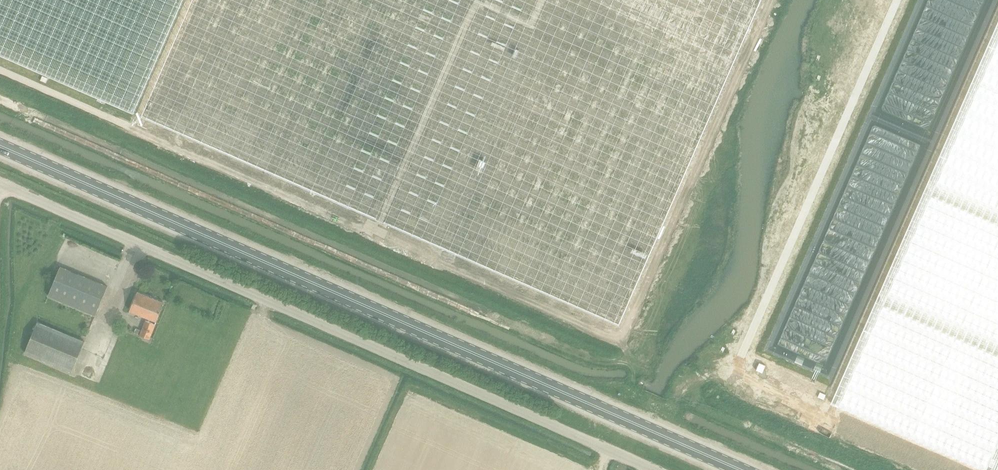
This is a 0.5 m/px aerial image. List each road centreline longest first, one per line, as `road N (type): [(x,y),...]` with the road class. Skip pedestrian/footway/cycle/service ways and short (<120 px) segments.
road 1 (primary): [(739,469),(0,147)]
road 2 (unclassified): [(652,469),(0,186)]

